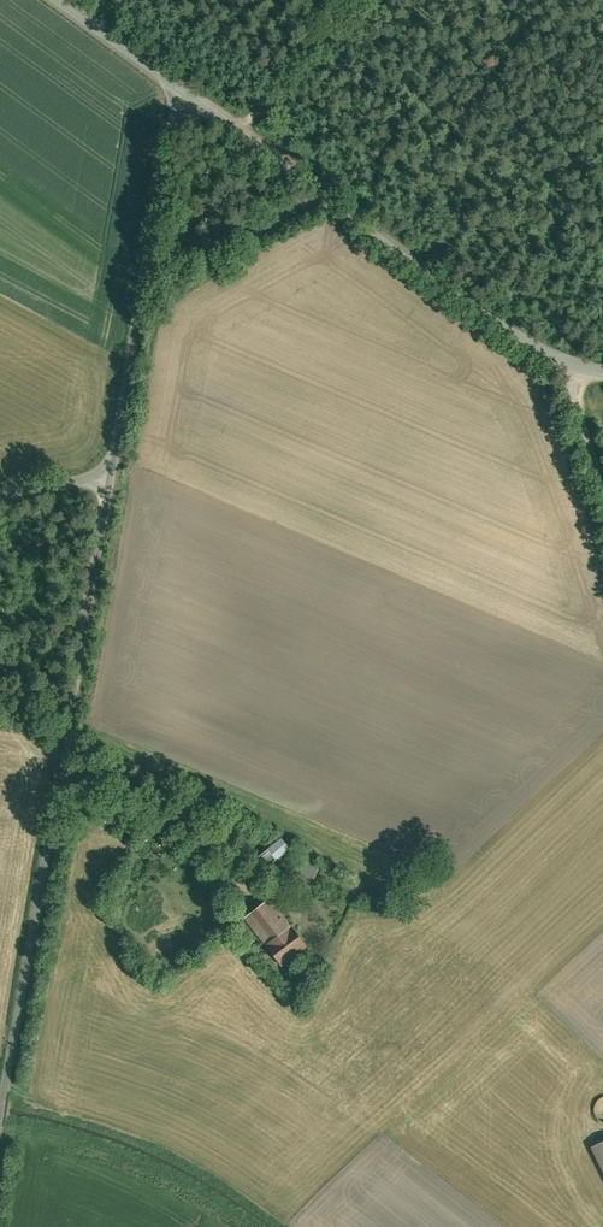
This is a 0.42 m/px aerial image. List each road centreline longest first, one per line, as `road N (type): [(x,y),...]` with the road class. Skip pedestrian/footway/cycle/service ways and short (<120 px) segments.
road 1 (unclassified): [(0,1094),(178,84)]
road 2 (unclassified): [(566,361),(178,84)]
road 3 (unclassified): [(178,84),(59,0)]
road 4 (unclassified): [(602,485),(566,361)]

